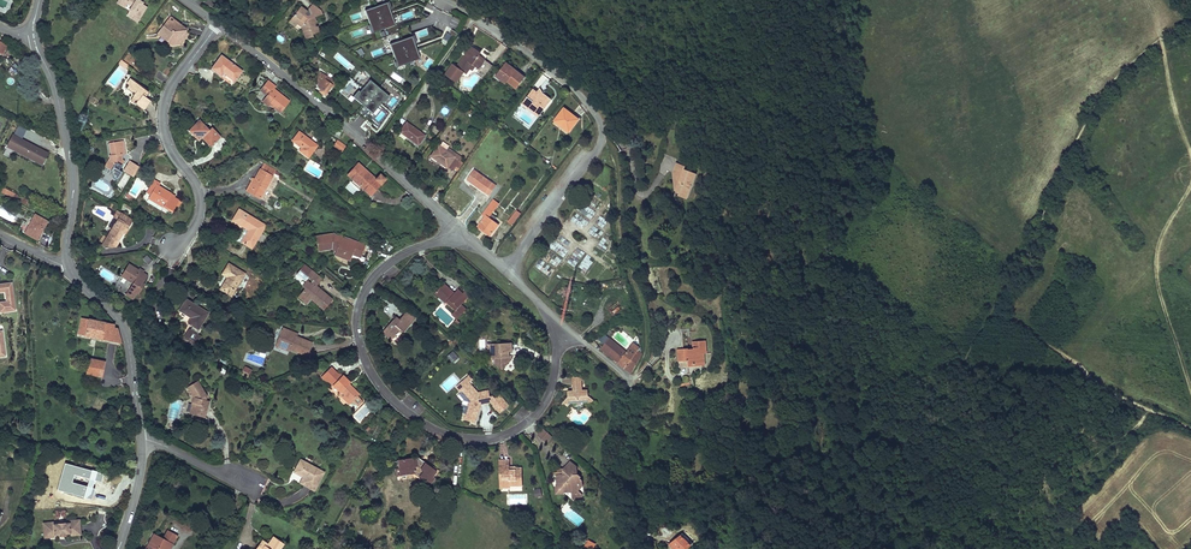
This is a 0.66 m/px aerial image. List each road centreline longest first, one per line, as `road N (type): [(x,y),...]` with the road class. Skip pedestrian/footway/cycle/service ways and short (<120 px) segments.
road 1 (residential): [(463,232),(380,267),(359,299),(363,359),(390,398),(444,433),(507,435),(545,403),(560,324)]
road 2 (residential): [(450,0),(559,73),(603,124),(601,142),(504,268)]
road 3 (residential): [(215,20),(463,232)]
road 4 (residential): [(560,324),(629,380),(622,468),(651,548)]
road 5 (residential): [(215,20),(165,99),(167,141),(193,179),(199,206),(184,238),(170,246)]
road 6 (track): [(629,380),(648,352),(648,323),(620,235),(618,159),(605,134)]
road 7 (tertiary): [(44,63),(72,168),(68,264)]
road 8 (track): [(1190,184),(1161,269),(1190,380)]
road 9 (tertiary): [(68,264),(124,331),(141,440)]
road 10 (track): [(1160,40),(1190,155)]

